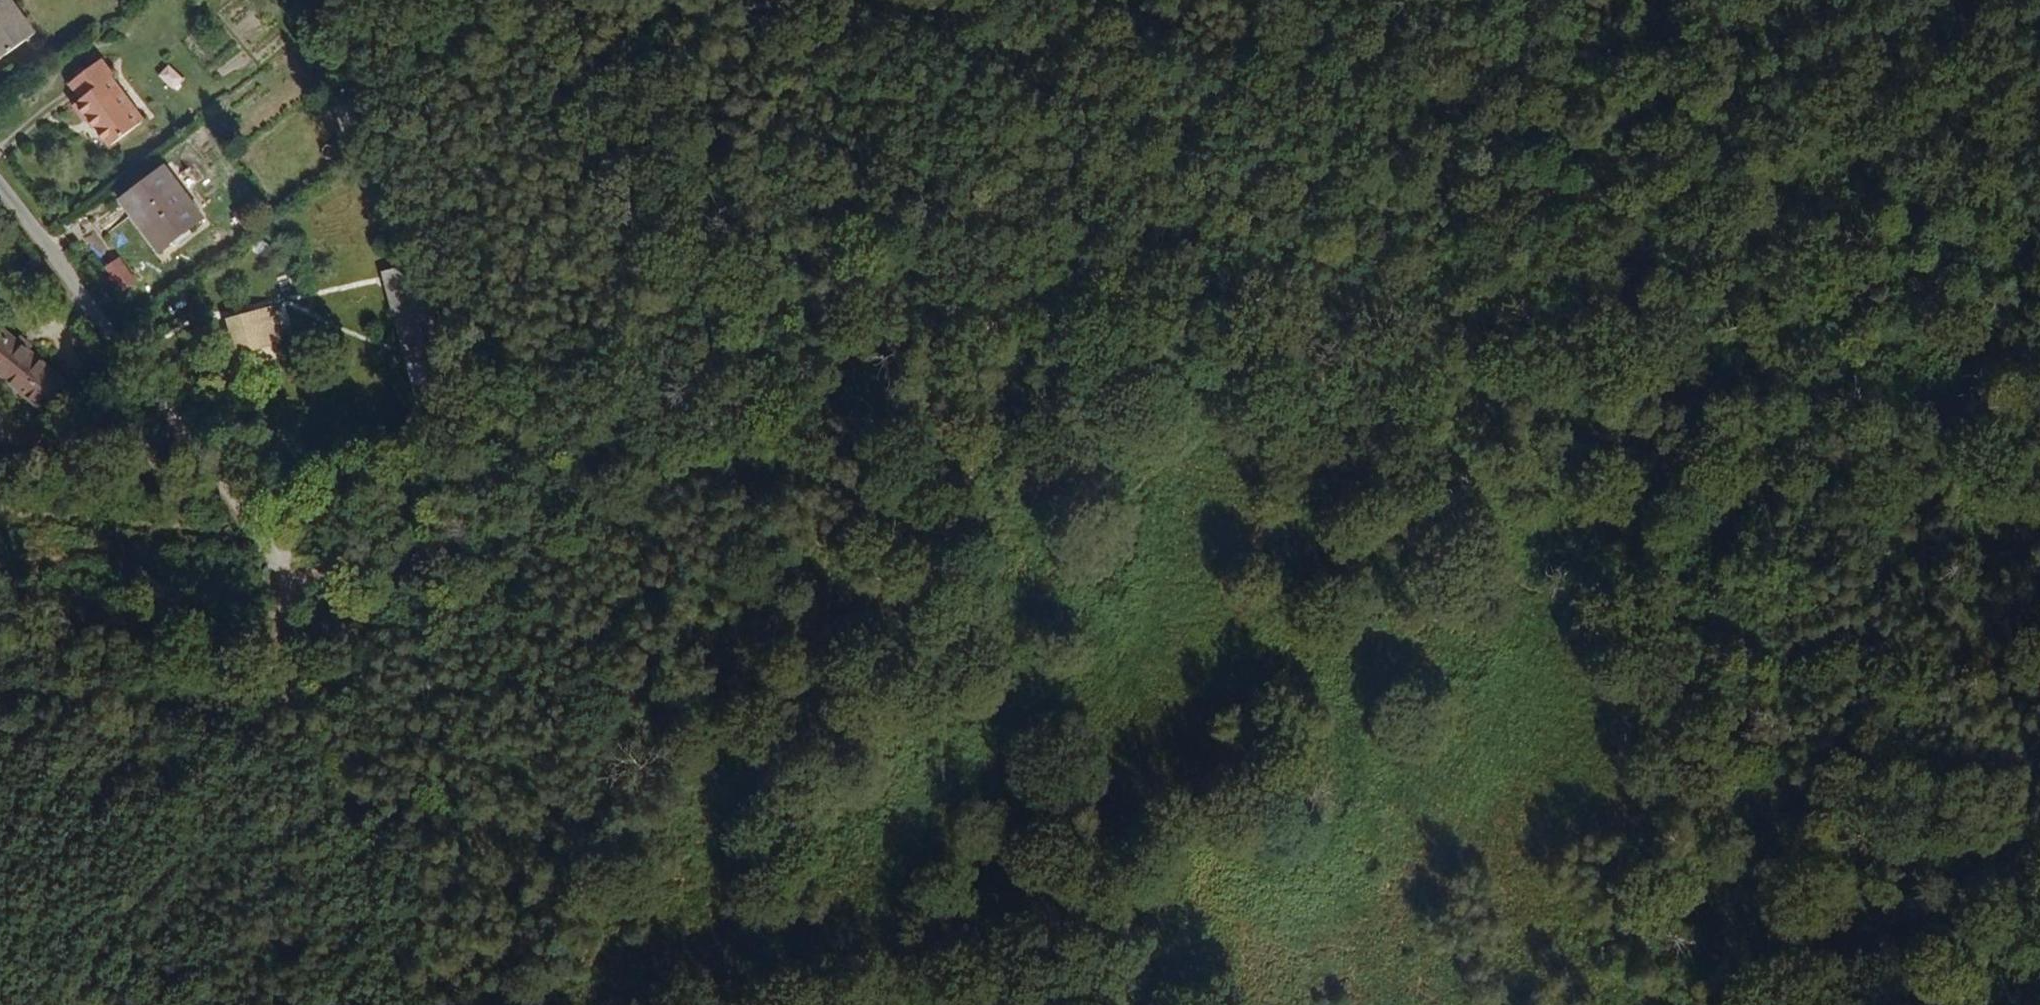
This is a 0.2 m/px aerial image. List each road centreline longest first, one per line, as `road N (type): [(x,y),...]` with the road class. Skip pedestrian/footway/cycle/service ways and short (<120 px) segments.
road 1 (track): [(211,461),(280,577),(364,889),(379,1004)]
road 2 (residential): [(0,190),(211,461)]
road 3 (track): [(1907,1004),(2039,793)]

